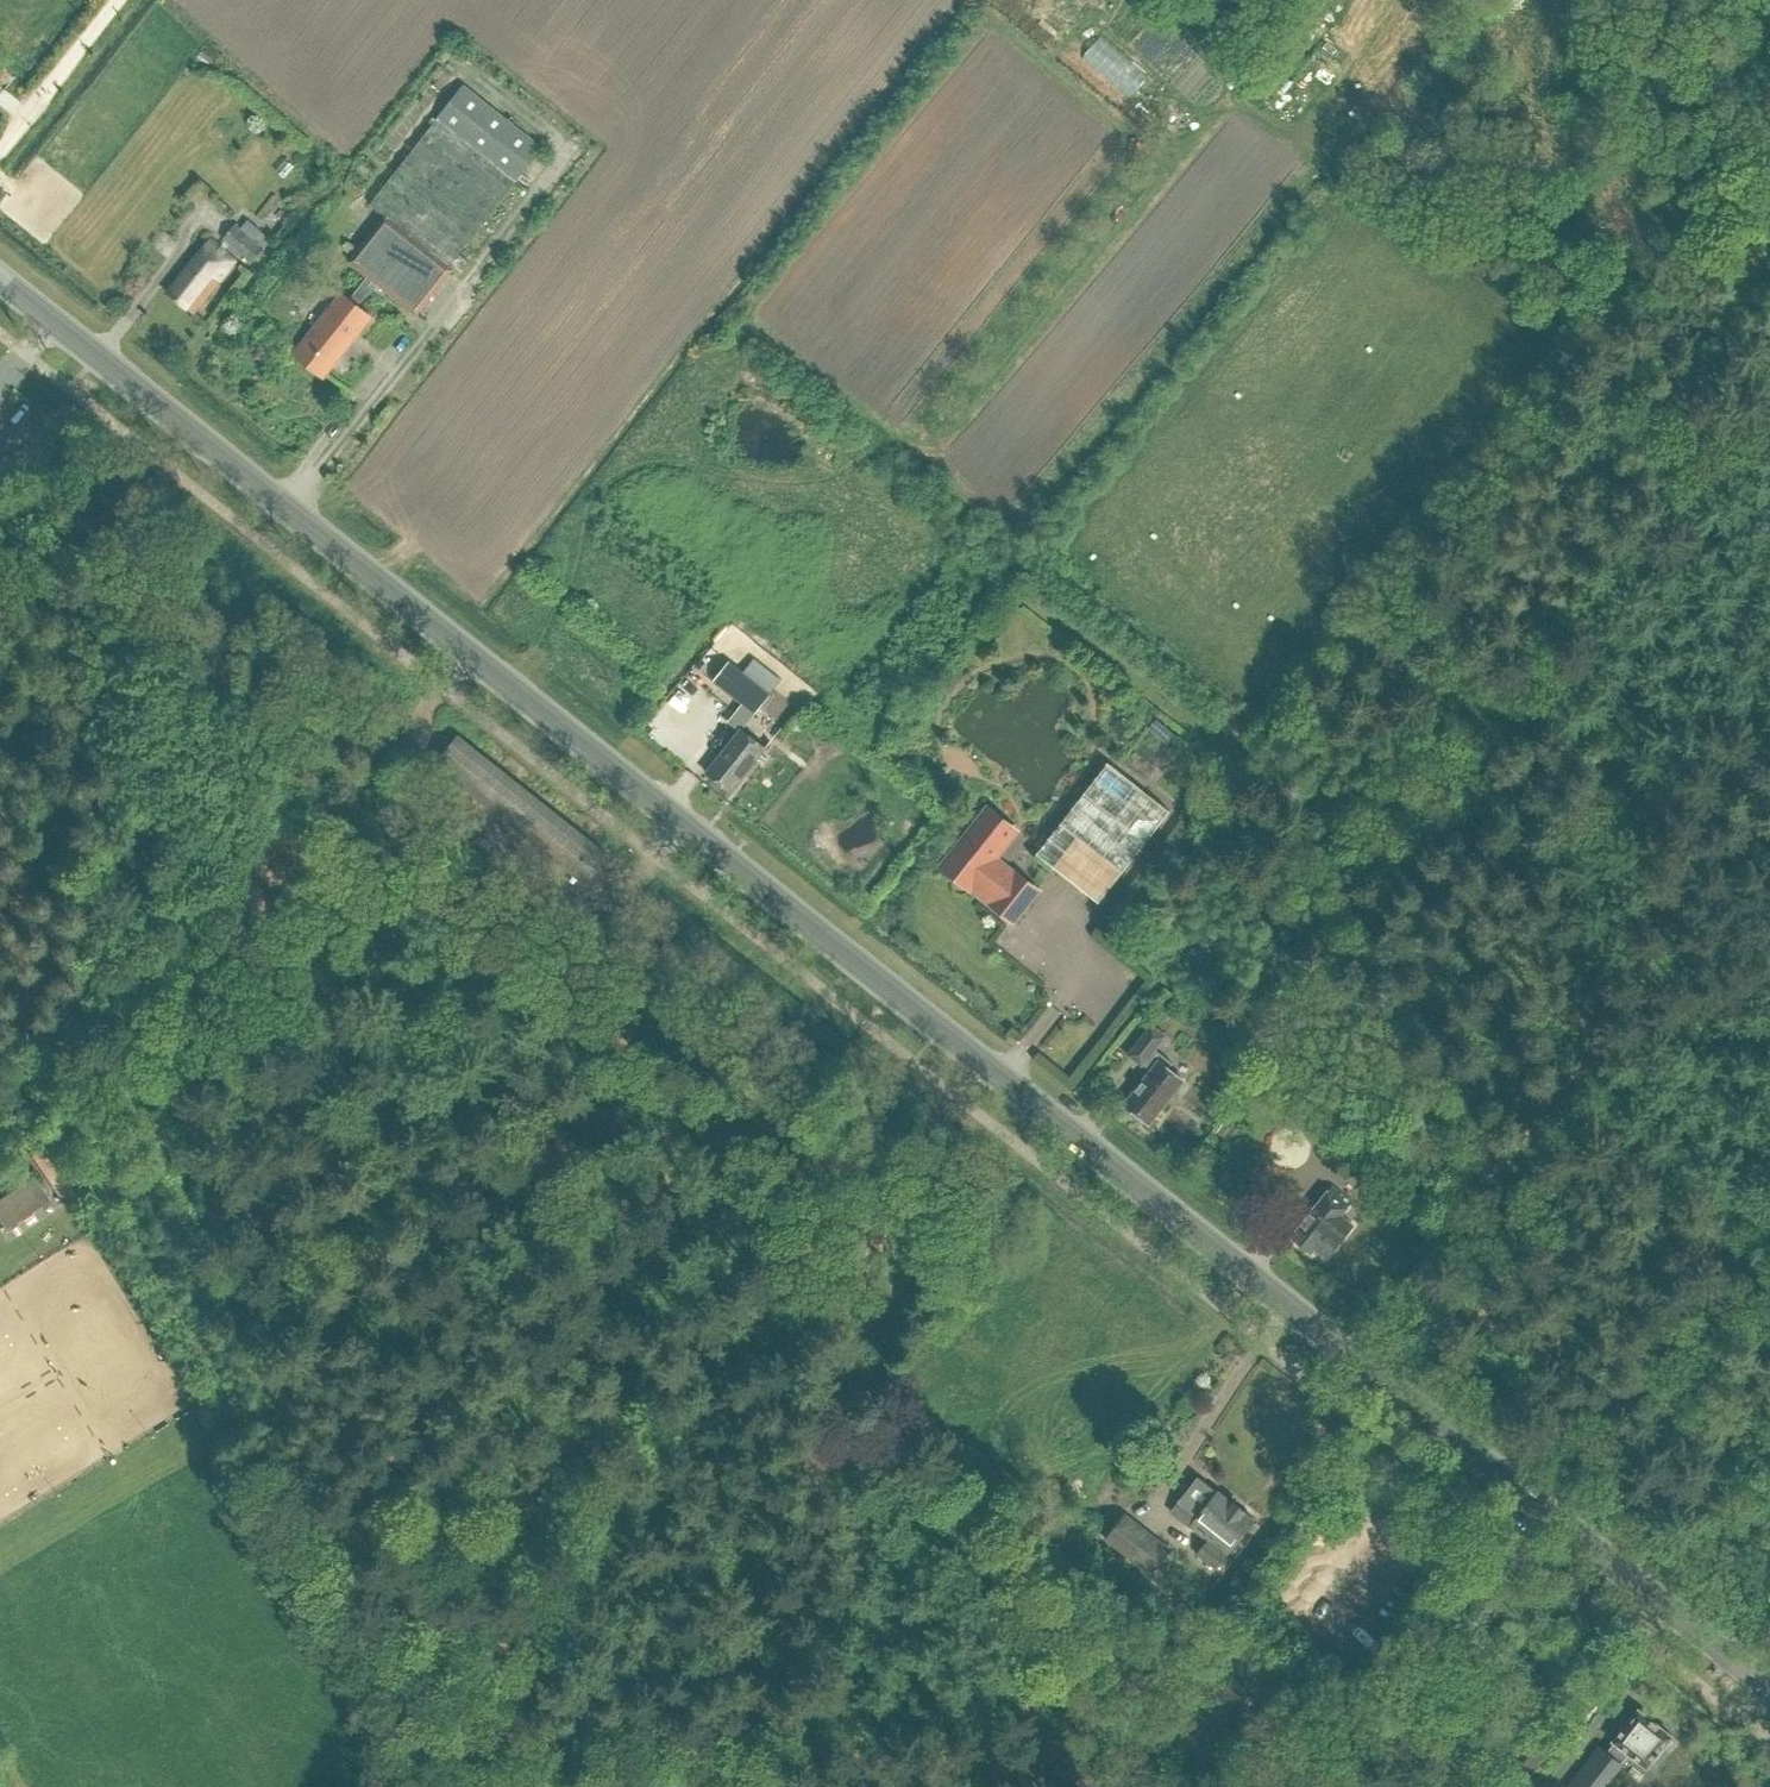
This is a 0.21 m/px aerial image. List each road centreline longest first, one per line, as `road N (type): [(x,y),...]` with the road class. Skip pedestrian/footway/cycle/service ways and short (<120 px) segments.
road 1 (primary): [(1769,1688),(0,280)]
road 2 (track): [(116,0),(0,147)]

